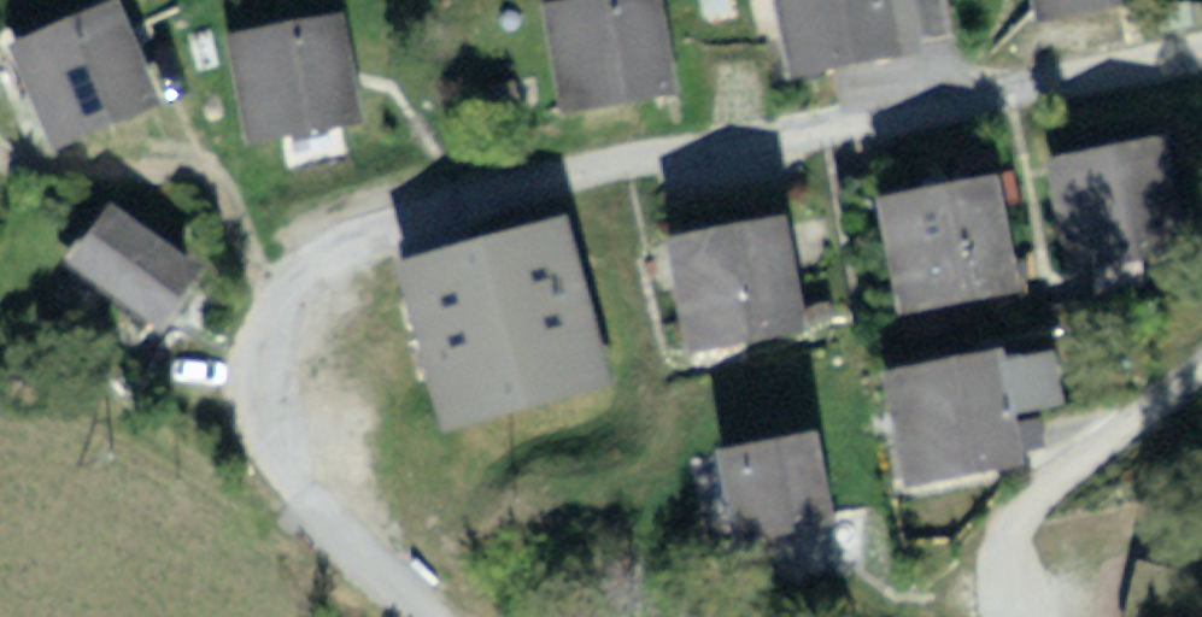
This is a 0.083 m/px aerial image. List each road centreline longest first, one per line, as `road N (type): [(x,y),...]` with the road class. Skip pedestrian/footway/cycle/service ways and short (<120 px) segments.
road 1 (residential): [(430,616),(297,466),(251,386),(262,324),(295,250),(342,205),(421,185),(1201,53)]
road 2 (residential): [(1201,369),(1047,471),(1001,517),(992,563),(1020,616)]

